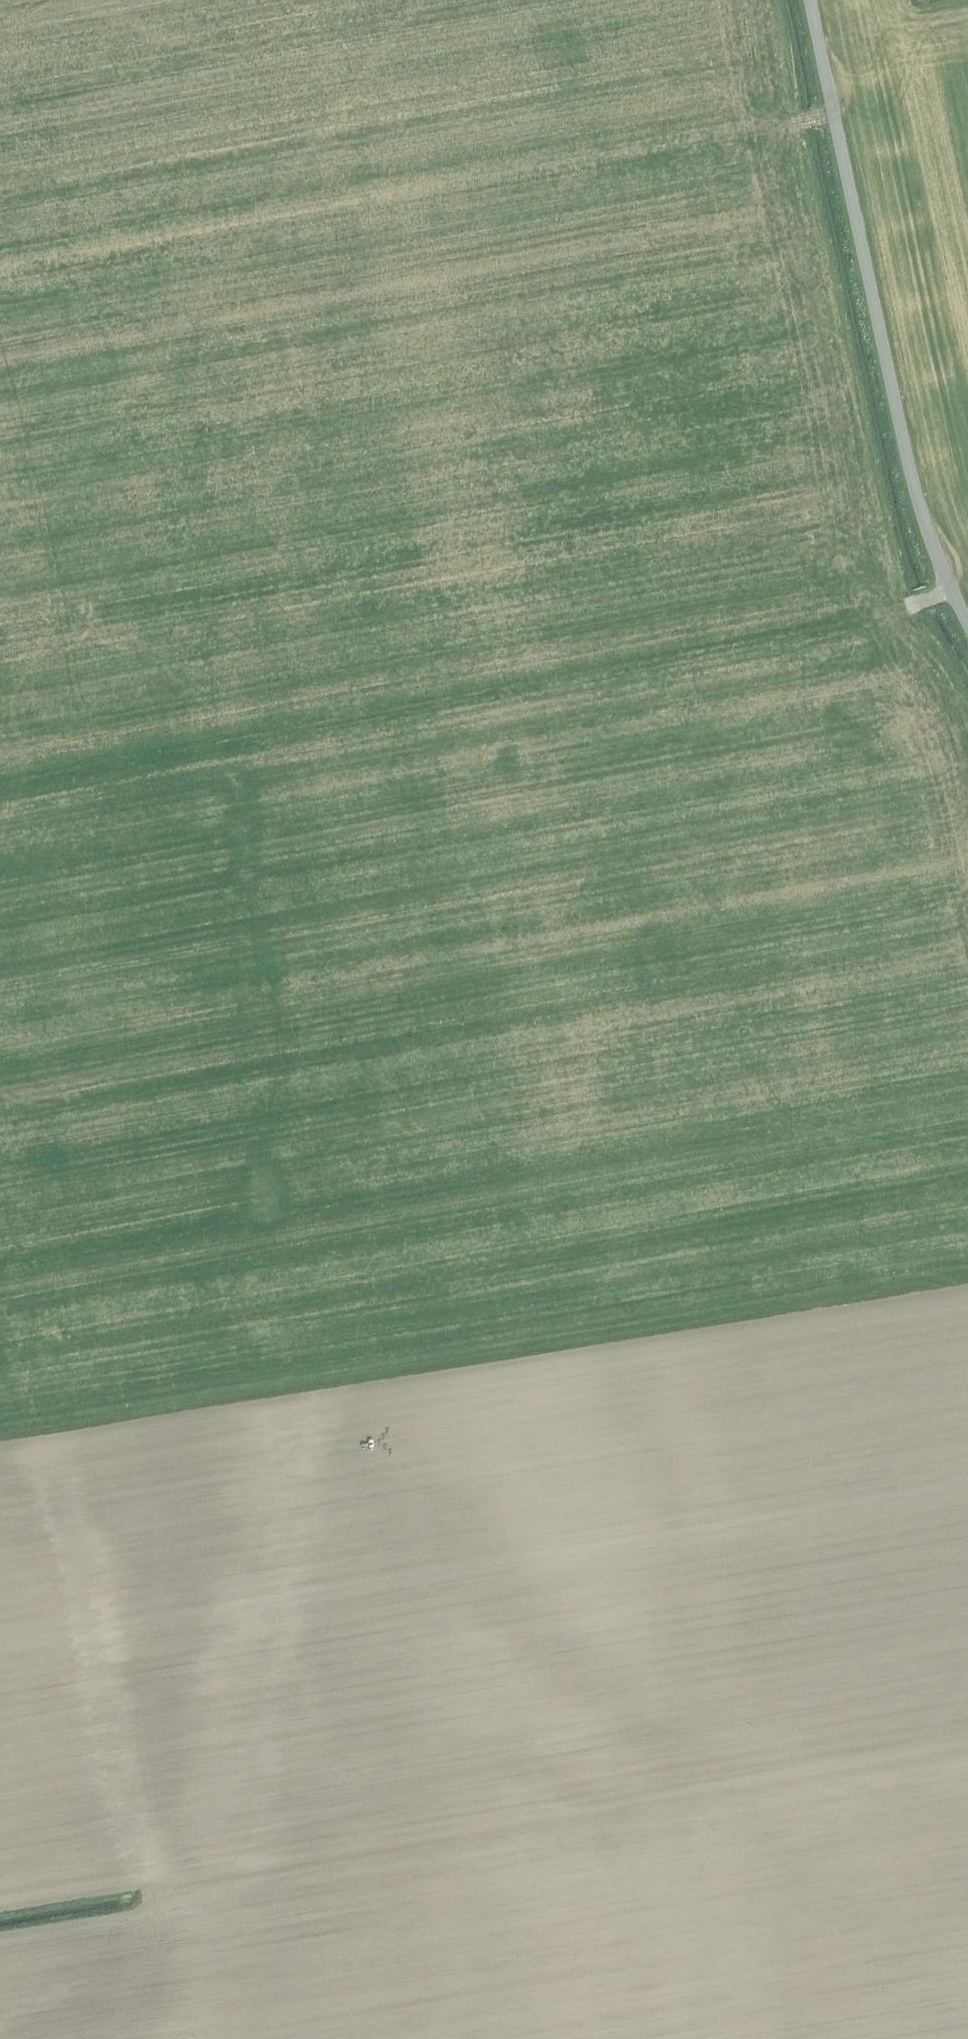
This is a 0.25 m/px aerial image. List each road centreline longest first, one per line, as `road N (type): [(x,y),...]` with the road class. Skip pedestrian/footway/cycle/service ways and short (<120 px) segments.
road 1 (unclassified): [(967,625),(921,524),(811,0)]

